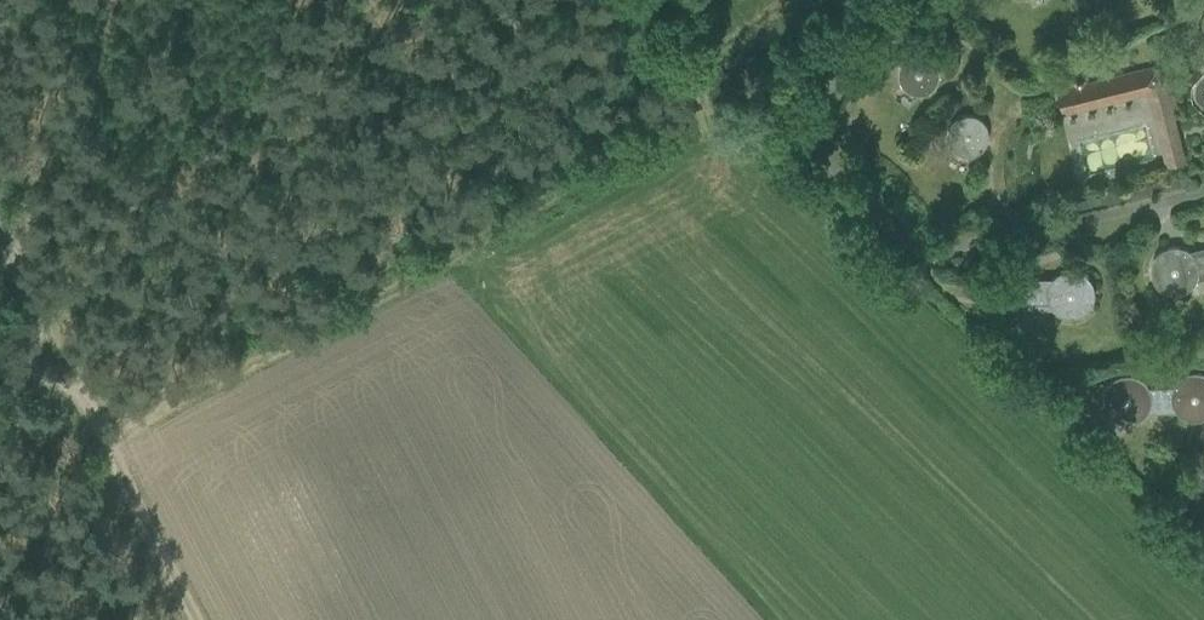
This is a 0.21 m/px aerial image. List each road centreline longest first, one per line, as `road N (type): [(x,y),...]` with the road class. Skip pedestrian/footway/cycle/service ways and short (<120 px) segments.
road 1 (track): [(690,0),(725,100),(104,439)]
road 2 (track): [(197,619),(0,230)]

